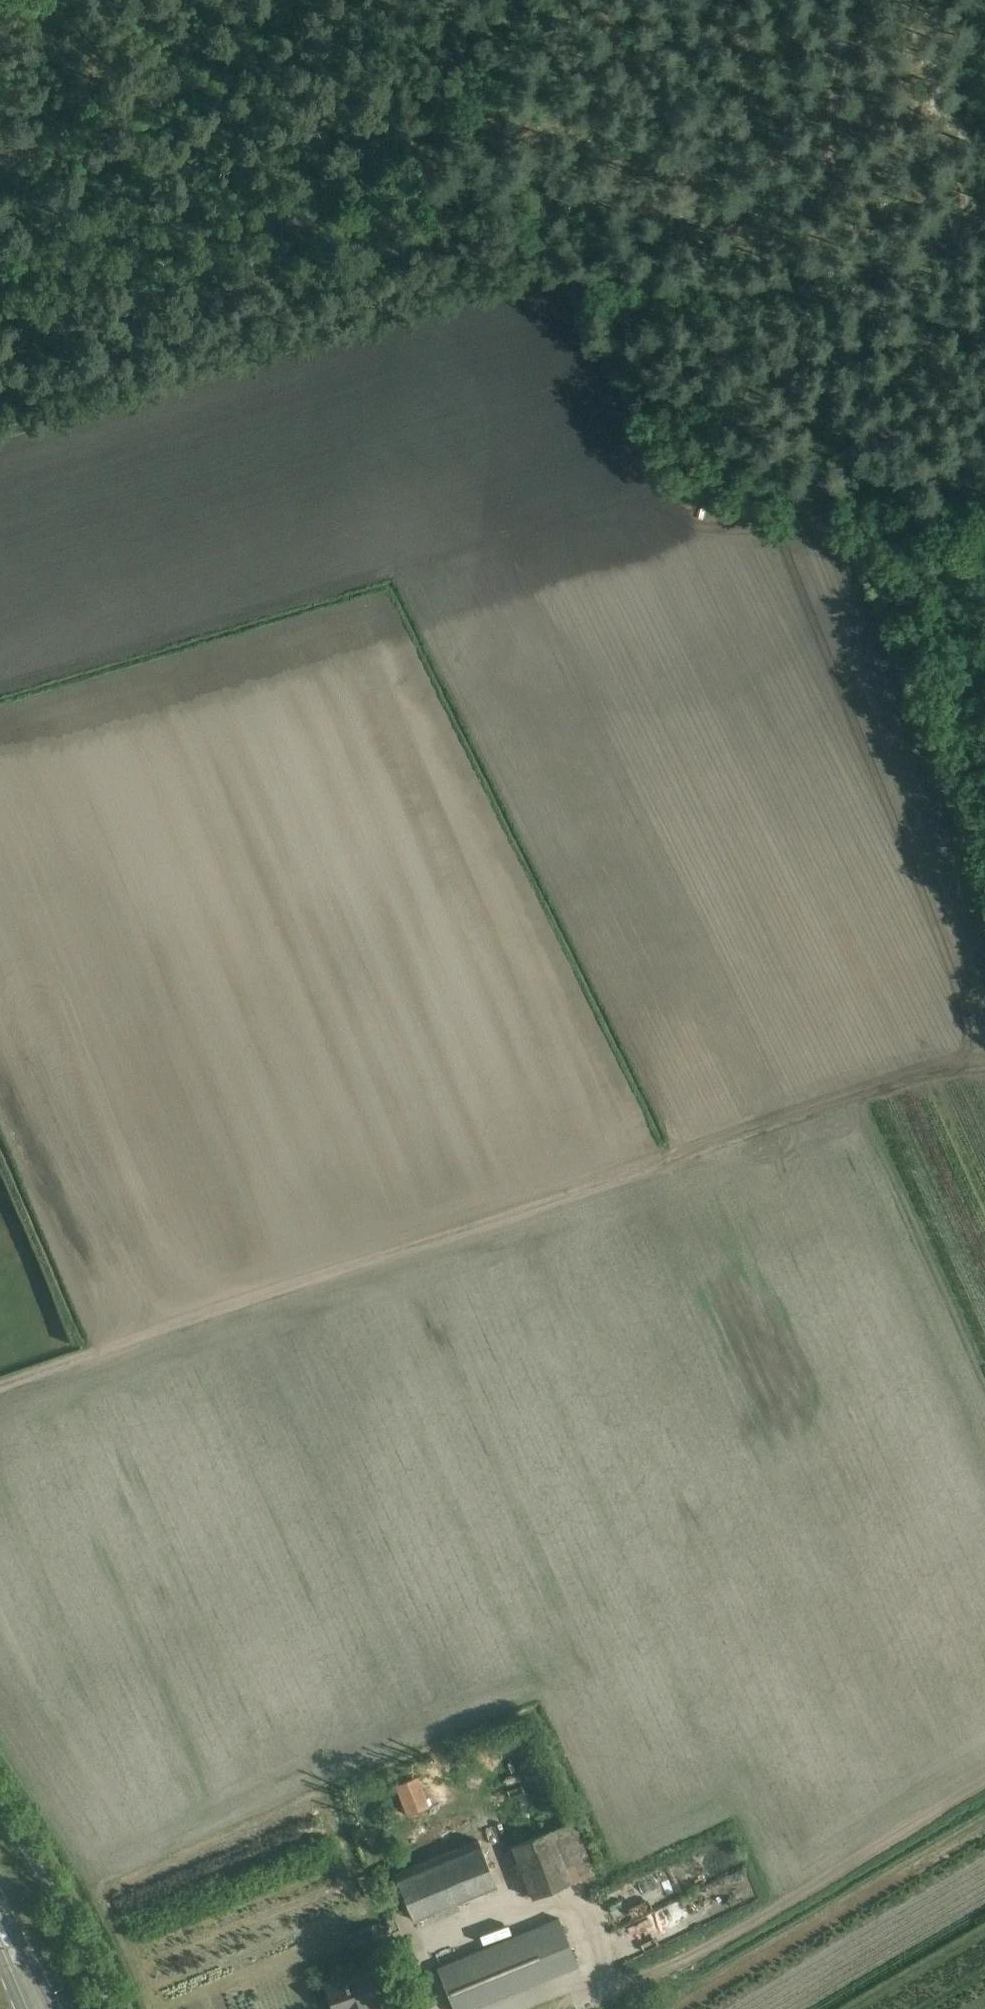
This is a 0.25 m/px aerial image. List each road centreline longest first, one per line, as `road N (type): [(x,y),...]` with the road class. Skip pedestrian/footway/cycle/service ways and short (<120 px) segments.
road 1 (track): [(984,1058),(0,1400)]

